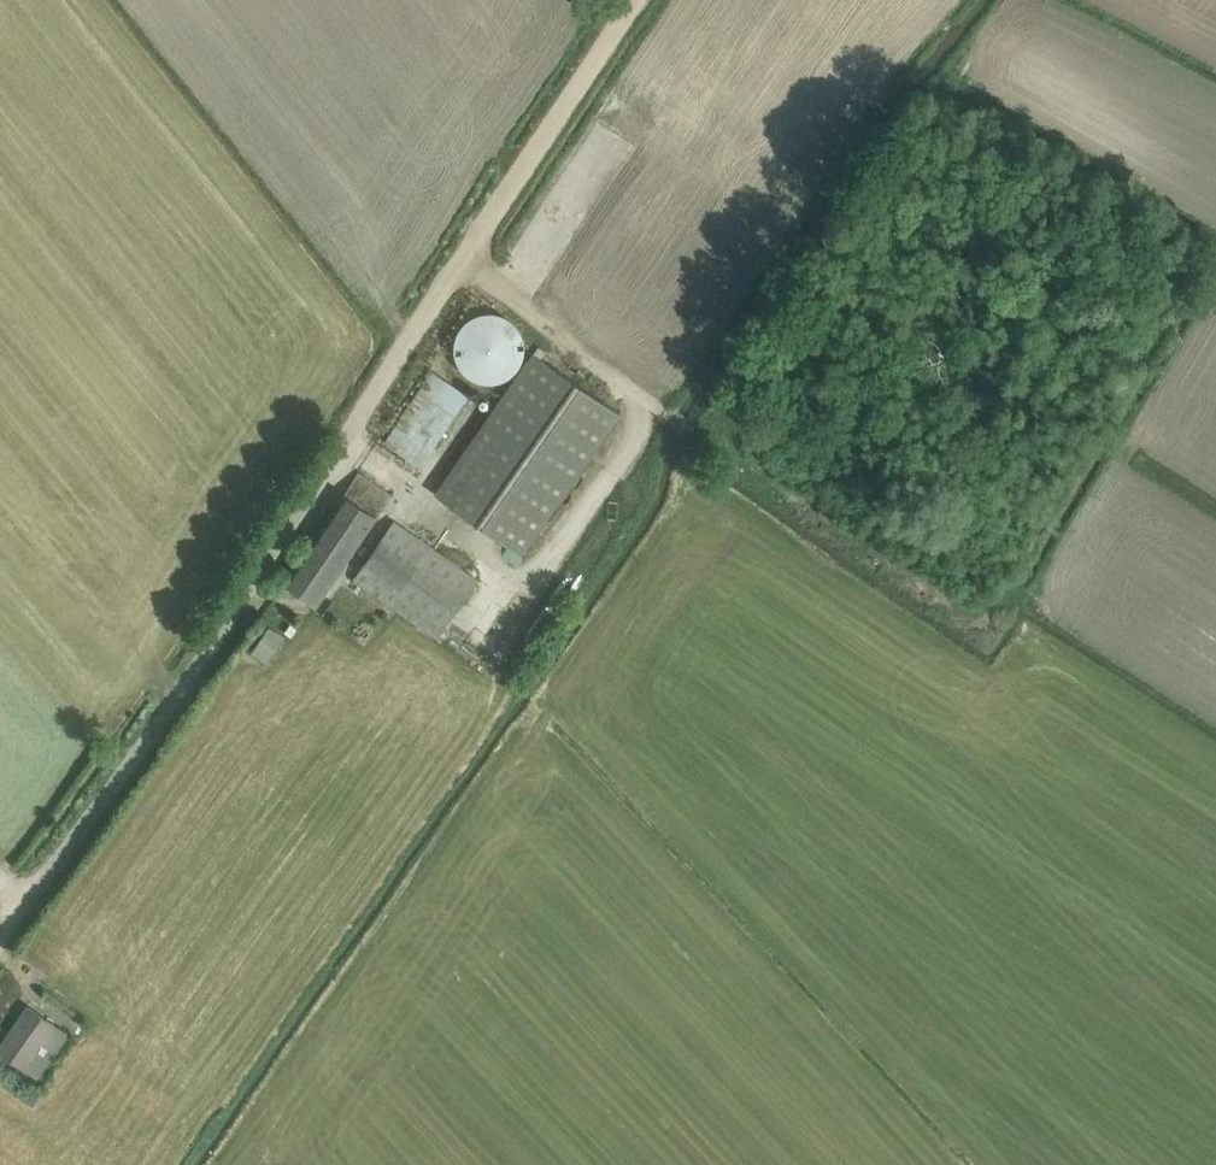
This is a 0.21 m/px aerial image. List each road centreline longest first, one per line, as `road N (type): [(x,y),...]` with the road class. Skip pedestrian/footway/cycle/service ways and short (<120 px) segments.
road 1 (unclassified): [(0,938),(420,339),(639,0)]

